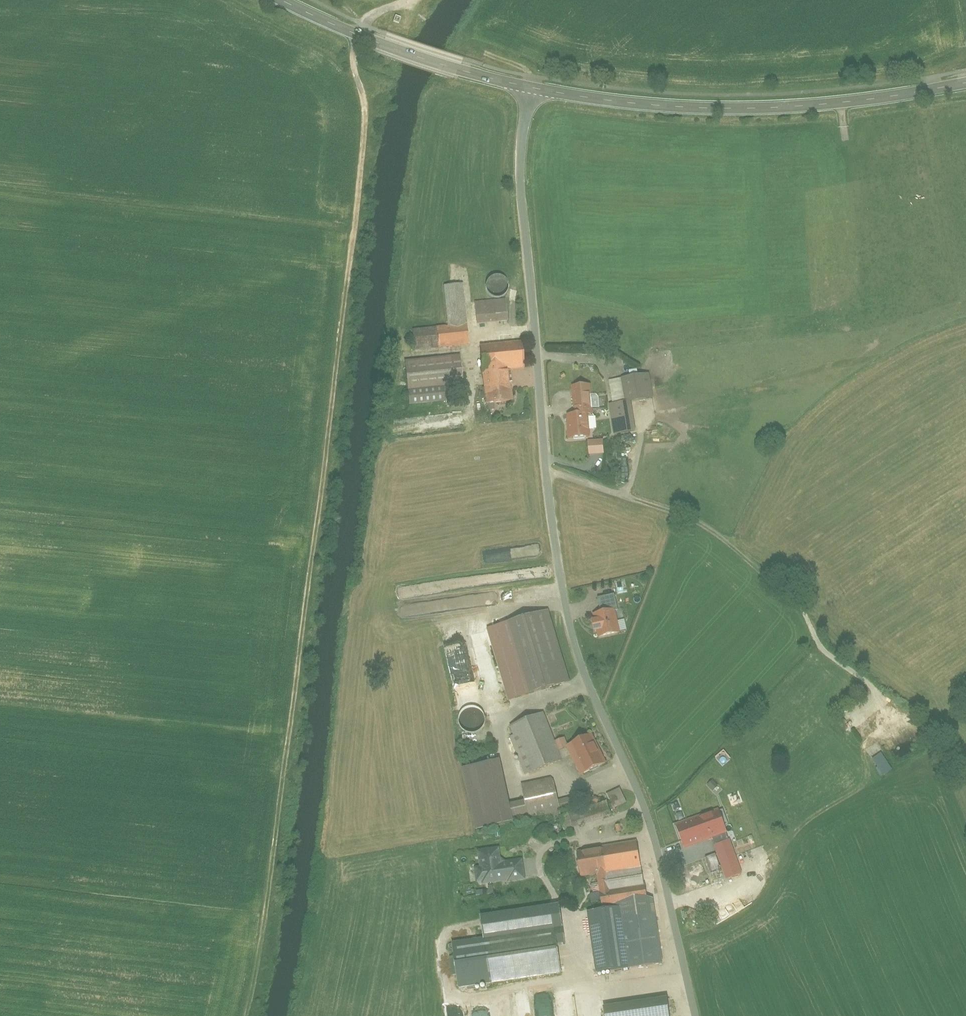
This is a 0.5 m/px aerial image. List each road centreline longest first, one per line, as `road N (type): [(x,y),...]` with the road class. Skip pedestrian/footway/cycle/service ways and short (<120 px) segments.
road 1 (residential): [(693,1015),(652,827),(584,677),(552,534),(521,197),(530,88)]
road 2 (tertiary): [(530,88),(612,104),(761,111),(965,85)]
road 3 (tertiary): [(274,0),(378,46),(530,88)]

